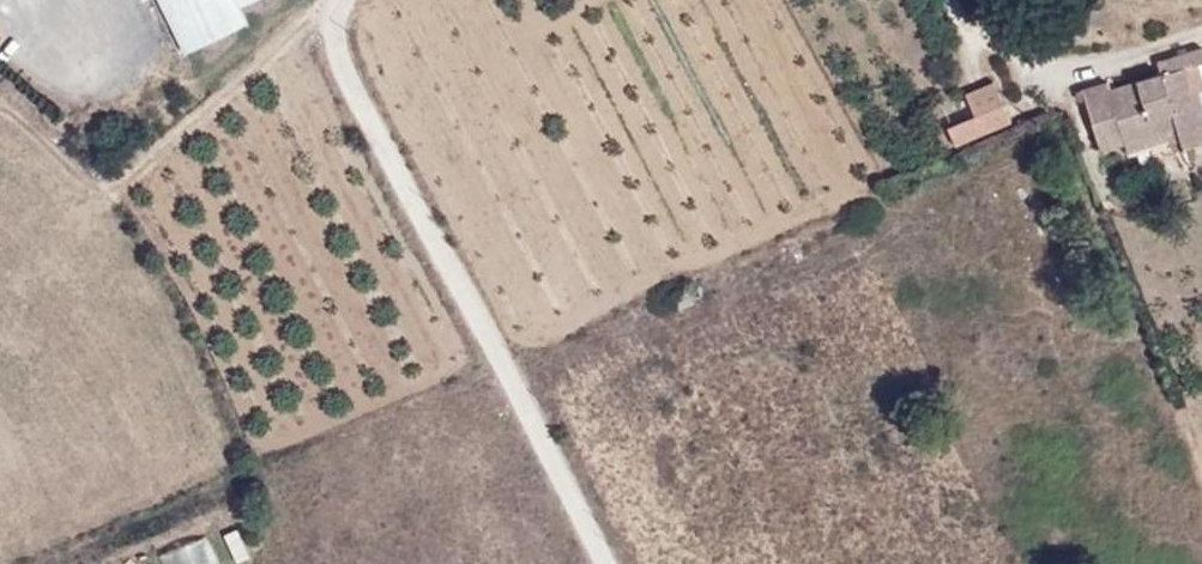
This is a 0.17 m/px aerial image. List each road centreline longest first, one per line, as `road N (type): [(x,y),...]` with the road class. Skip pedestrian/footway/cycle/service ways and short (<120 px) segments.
road 1 (track): [(601,563),(341,54),(357,0)]
road 2 (track): [(948,0),(951,19),(1060,62),(1201,37)]

